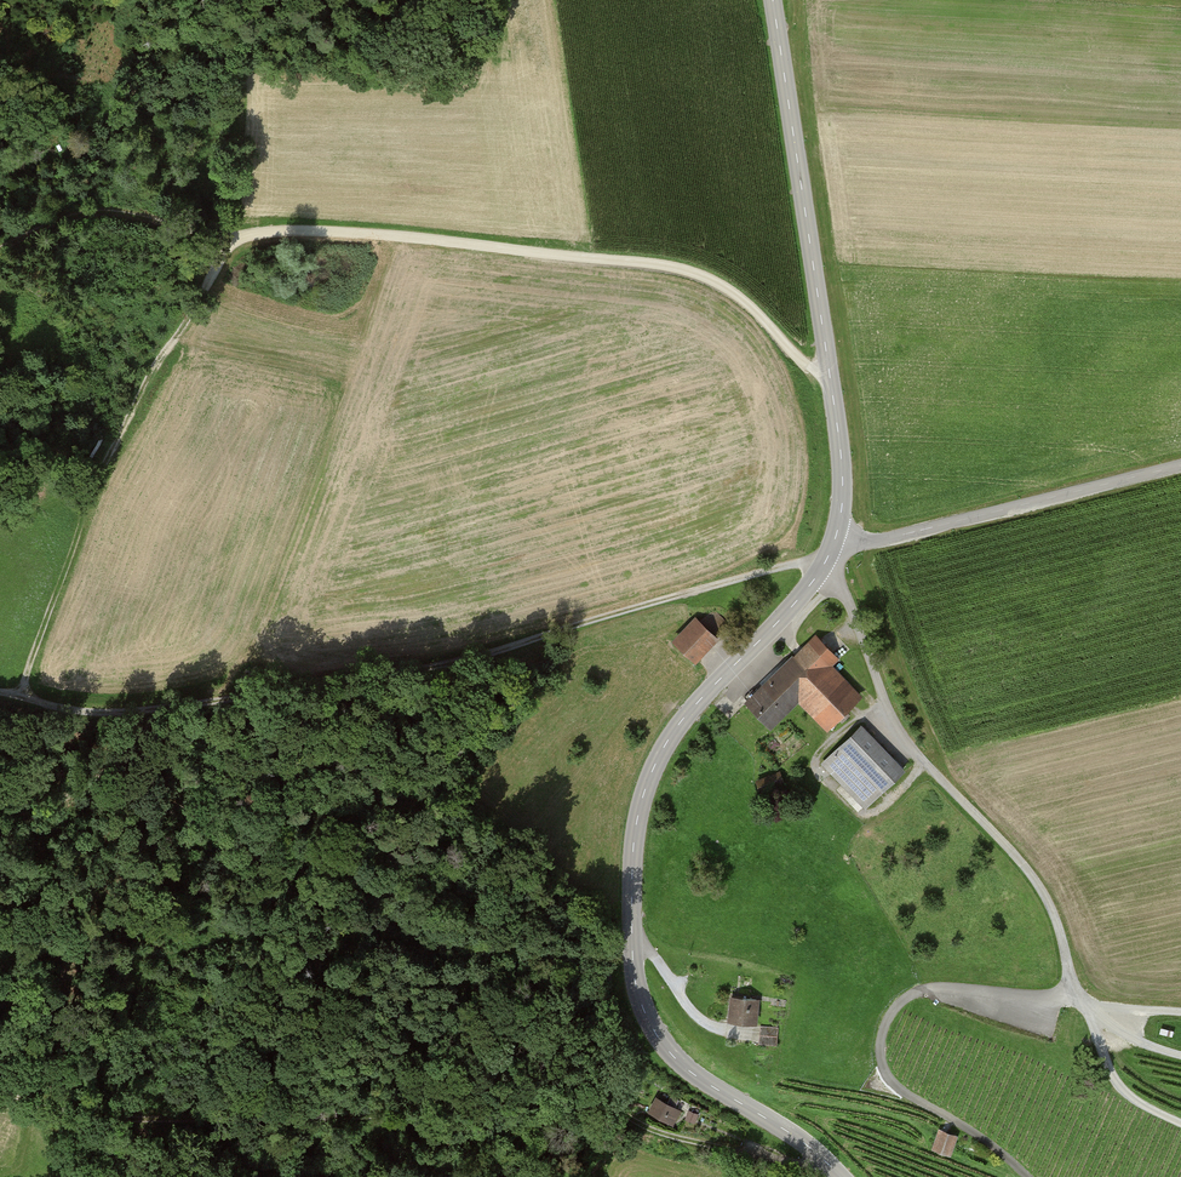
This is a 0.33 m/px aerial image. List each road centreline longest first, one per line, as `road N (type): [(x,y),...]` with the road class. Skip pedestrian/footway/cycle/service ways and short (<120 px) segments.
road 1 (track): [(829,370),(803,362),(728,291),(647,264),(351,232),(226,239),(117,213),(72,216),(0,250)]
road 2 (track): [(0,1089),(77,1116),(434,1113),(547,1066),(576,1072),(651,1130),(827,1176)]
road 3 (track): [(0,693),(90,717),(163,712),(447,666),(782,567),(822,571)]
road 4 (tertiary): [(822,571),(684,718),(654,766),(635,835),(633,932),(637,991),(673,1056),(808,1146),(840,1176)]
road 5 (tertiary): [(773,0),(840,441),(843,498),(836,538)]
road 6 (residential): [(822,571),(844,595),(899,731),(1029,873),(1051,908),(1075,998)]
road 7 (track): [(20,695),(89,505),(226,239)]
road 8 (unclassified): [(836,538),(885,540),(1180,466)]
road 9 (track): [(0,835),(111,767),(187,707)]
road 10 (track): [(1075,998),(1092,1014),(1124,1092),(1180,1125)]

